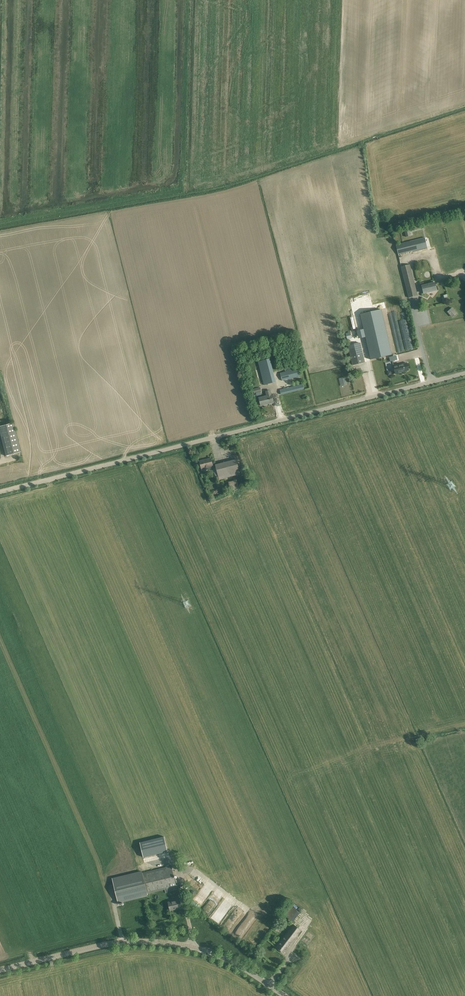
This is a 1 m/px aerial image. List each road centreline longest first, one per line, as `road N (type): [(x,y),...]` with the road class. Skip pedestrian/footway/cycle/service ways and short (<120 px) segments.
road 1 (unclassified): [(0,490),(464,372)]
road 2 (unclassified): [(282,995),(205,950),(161,940),(0,971)]

